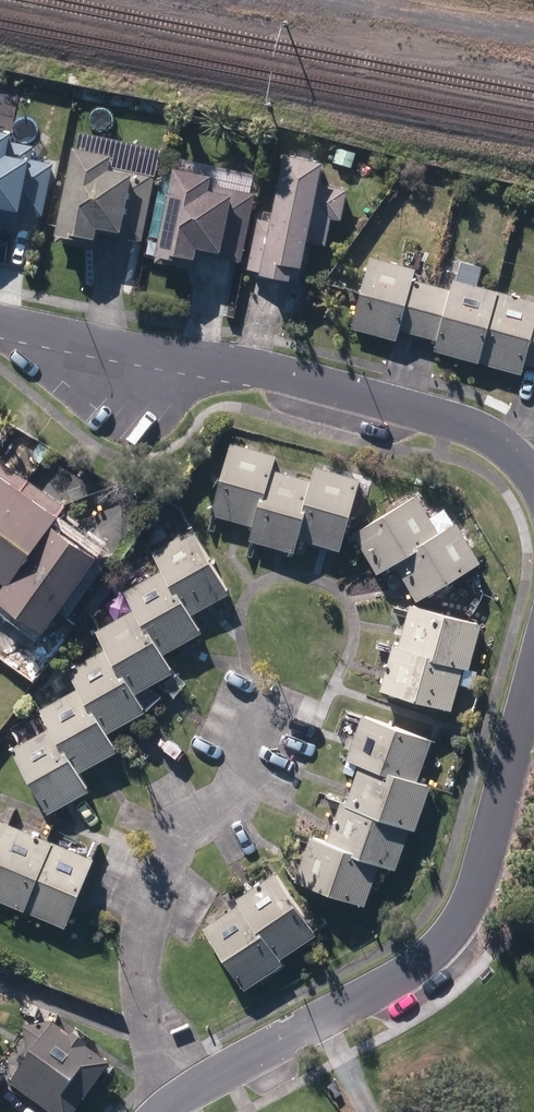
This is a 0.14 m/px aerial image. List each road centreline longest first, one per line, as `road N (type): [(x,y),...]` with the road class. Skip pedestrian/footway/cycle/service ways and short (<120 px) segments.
road 1 (residential): [(533,650),(470,891),(438,947),(158,1111)]
road 2 (residential): [(0,318),(451,417),(502,443),(533,477)]
road 3 (track): [(533,33),(368,0)]

